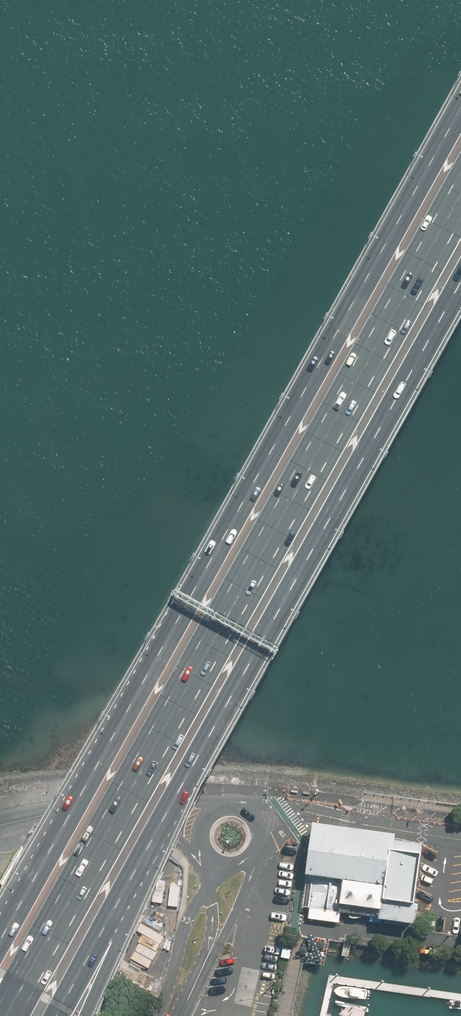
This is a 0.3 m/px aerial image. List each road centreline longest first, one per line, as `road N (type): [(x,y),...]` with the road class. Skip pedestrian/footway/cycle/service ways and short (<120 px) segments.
road 1 (motorway): [(0,939),(460,107)]
road 2 (motorway): [(6,1015),(460,194)]
road 3 (motorway): [(460,279),(184,778)]
road 4 (motorway): [(184,778),(56,1015)]
road 5 (motorway): [(184,778),(84,1015)]
road 6 (residential): [(215,879),(192,912),(153,1015)]

